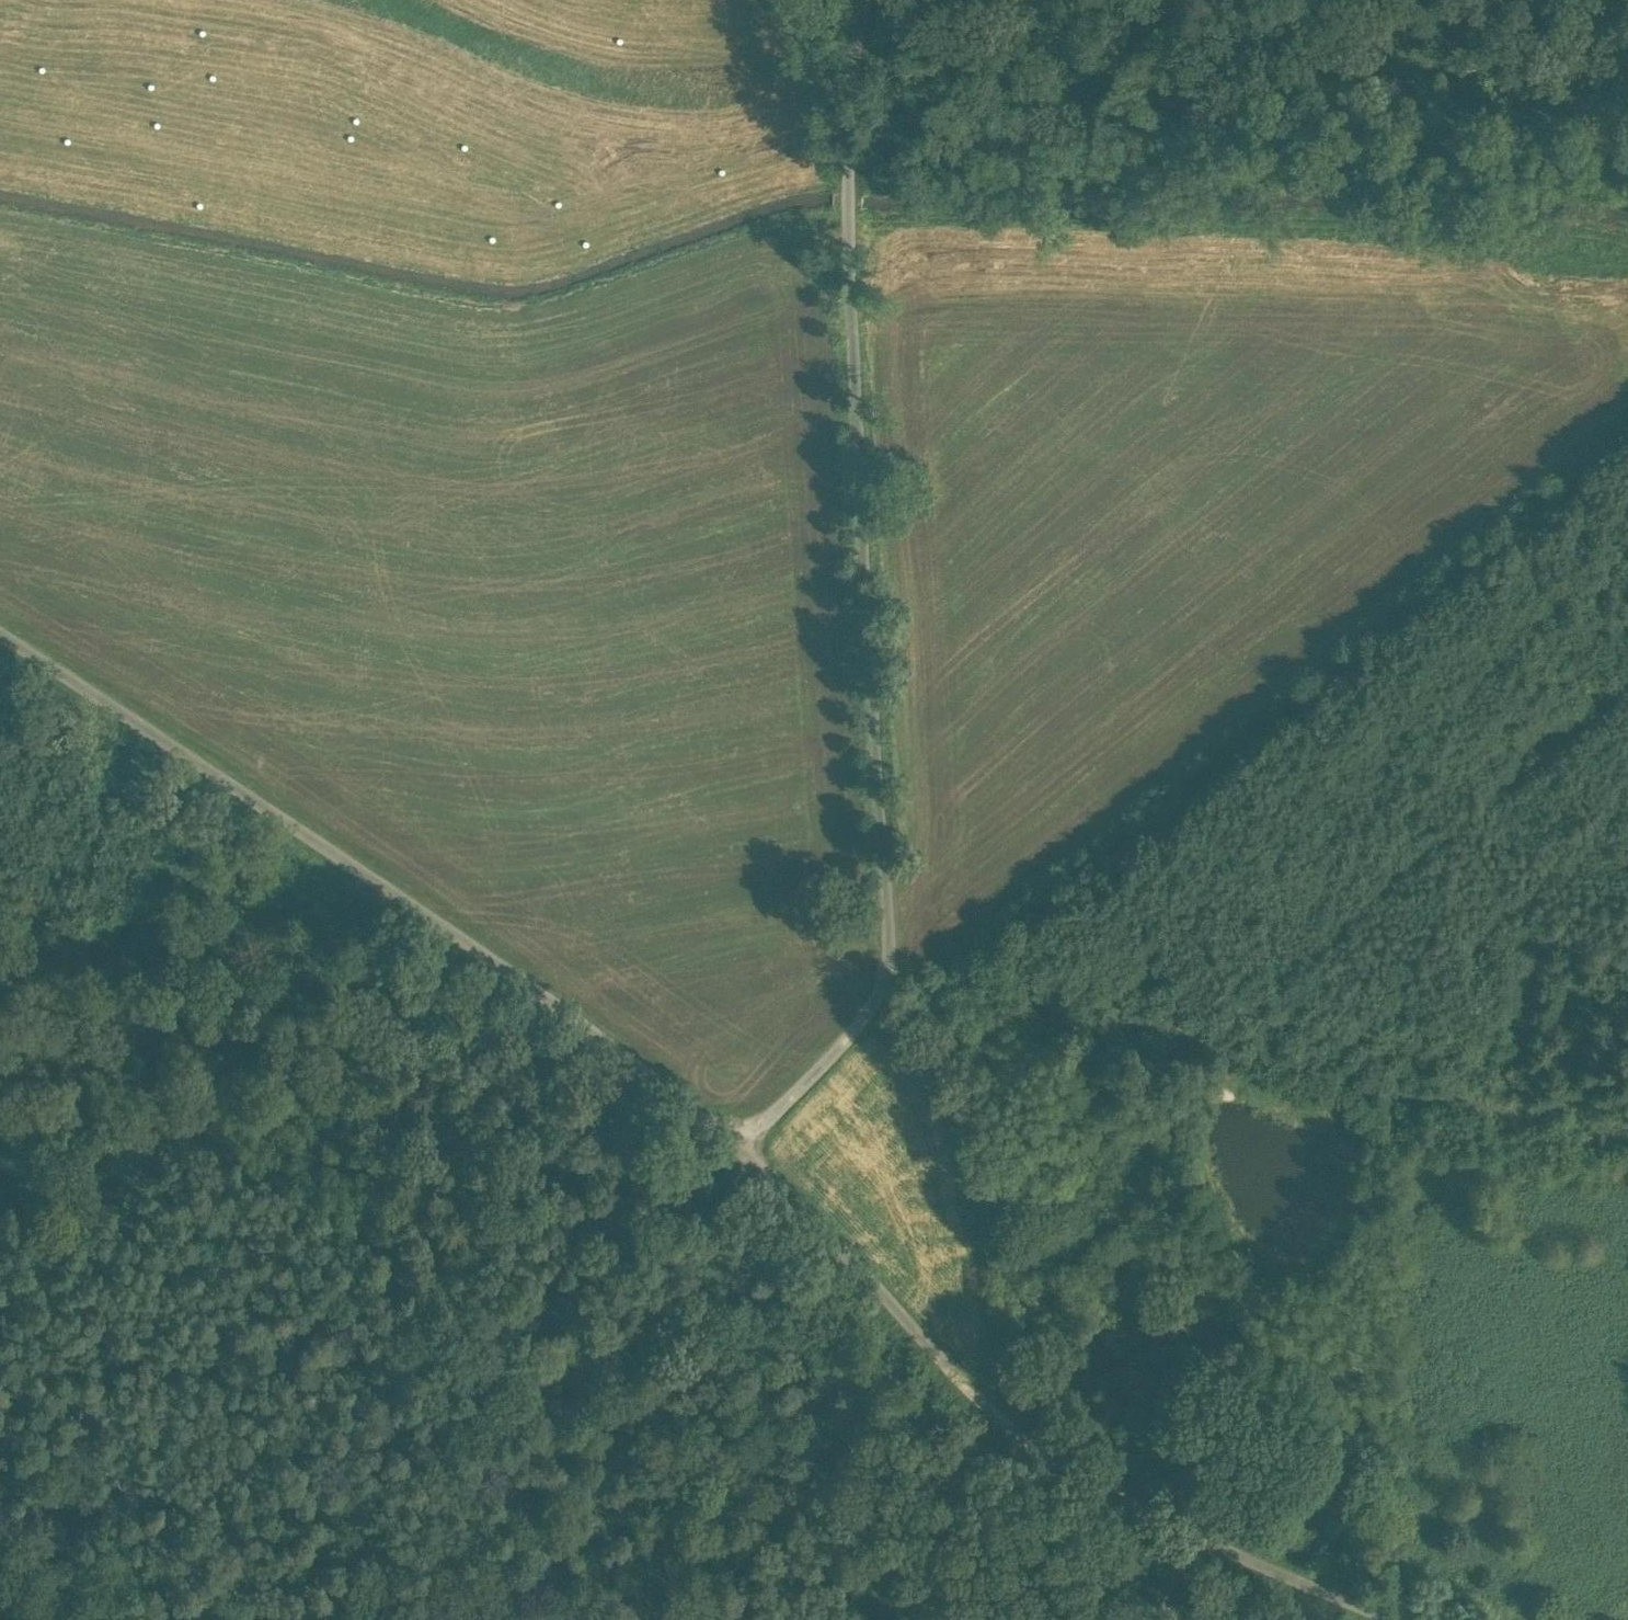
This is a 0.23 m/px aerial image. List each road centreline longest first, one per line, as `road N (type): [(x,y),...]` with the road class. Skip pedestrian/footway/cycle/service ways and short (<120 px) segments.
road 1 (unclassified): [(746,1149),(844,1043),(890,971),(850,157),(851,66),(869,0)]
road 2 (unclassified): [(746,1149),(650,1056),(0,640)]
road 3 (unclassified): [(1270,1619),(1141,1511),(966,1385),(746,1149)]

